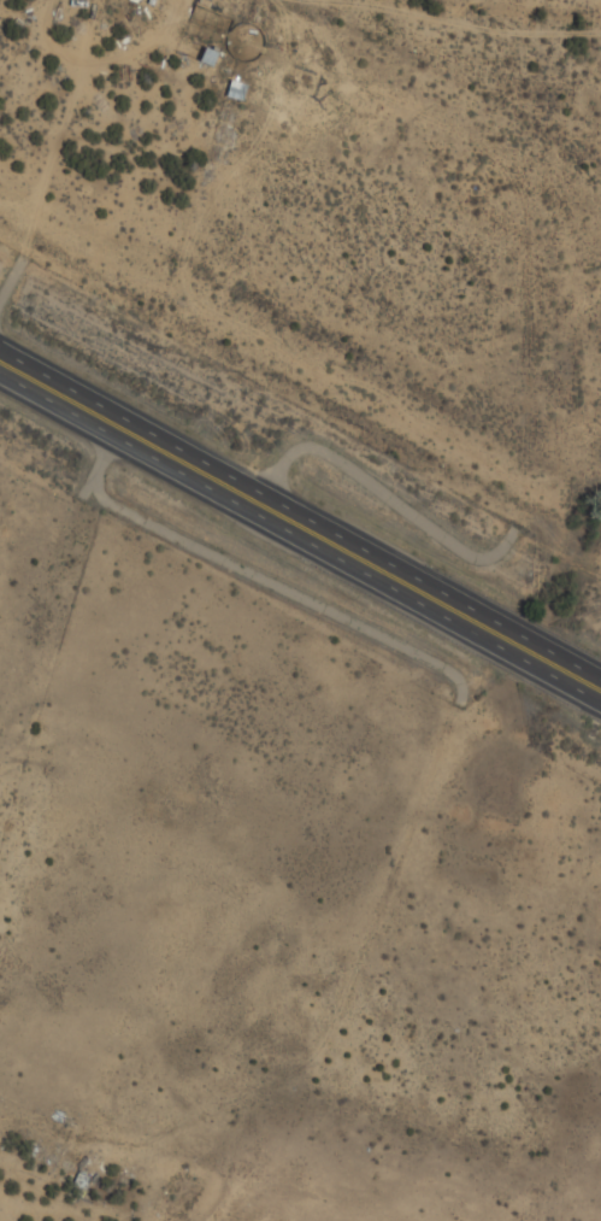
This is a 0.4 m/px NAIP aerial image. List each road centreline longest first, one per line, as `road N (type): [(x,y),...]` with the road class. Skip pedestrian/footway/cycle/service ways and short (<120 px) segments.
road 1 (trunk): [(600,681),(0,353)]
road 2 (trunk): [(0,380),(600,705)]

